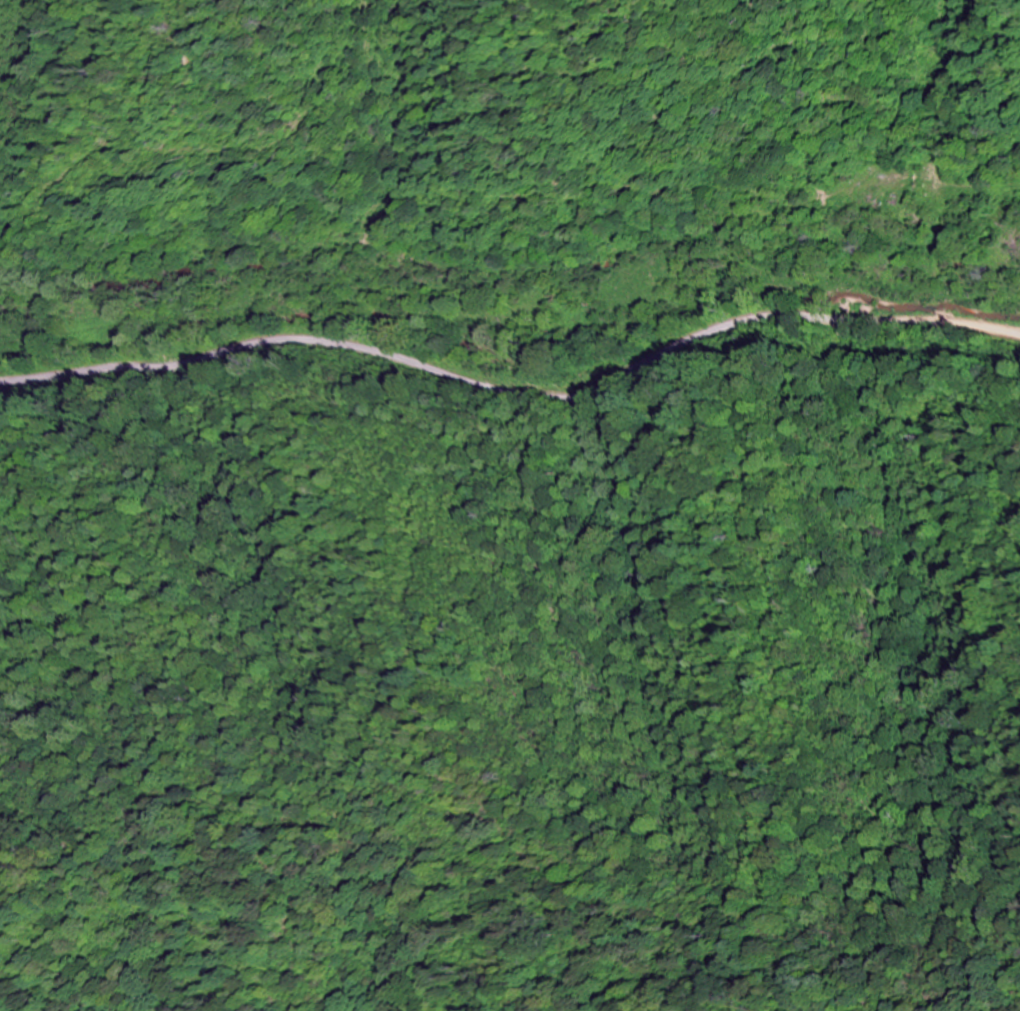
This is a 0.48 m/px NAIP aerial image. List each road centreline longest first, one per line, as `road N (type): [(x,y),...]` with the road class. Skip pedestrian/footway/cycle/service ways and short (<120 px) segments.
road 1 (residential): [(0,381),(288,338),(381,351),(490,392),(573,401),(695,335),(767,316),(961,326),(1019,338)]

